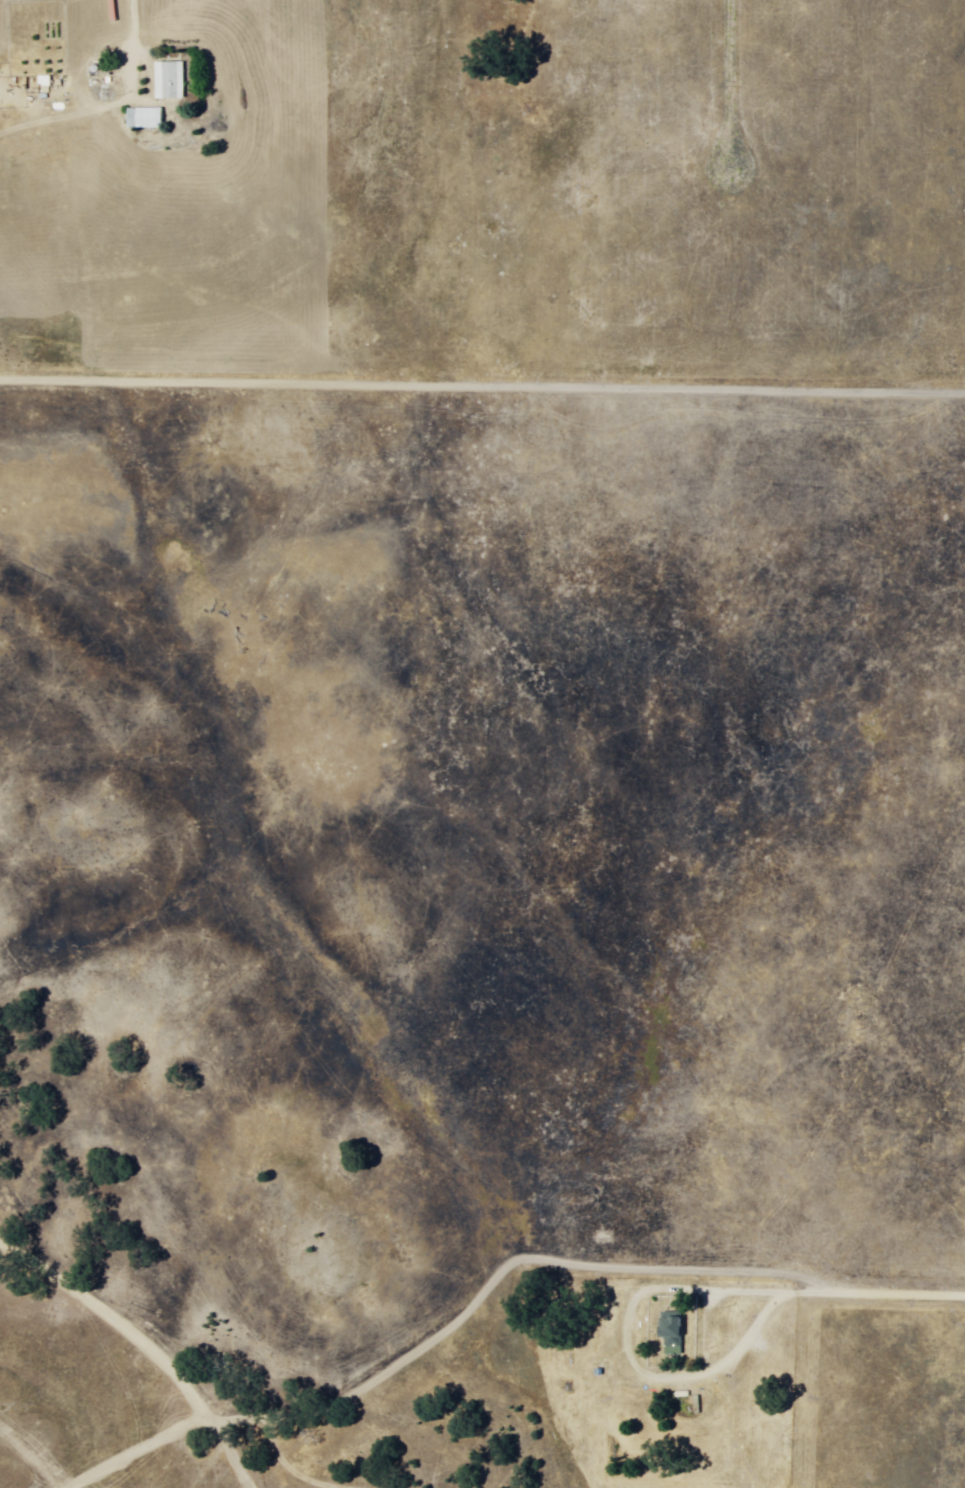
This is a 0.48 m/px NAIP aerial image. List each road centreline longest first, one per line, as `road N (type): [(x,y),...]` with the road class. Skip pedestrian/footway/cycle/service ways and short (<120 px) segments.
road 1 (track): [(66,1487),(233,1407),(546,1290),(964,1294)]
road 2 (track): [(0,1257),(207,1359),(233,1407),(245,1487)]
road 3 (track): [(728,0),(727,175)]

